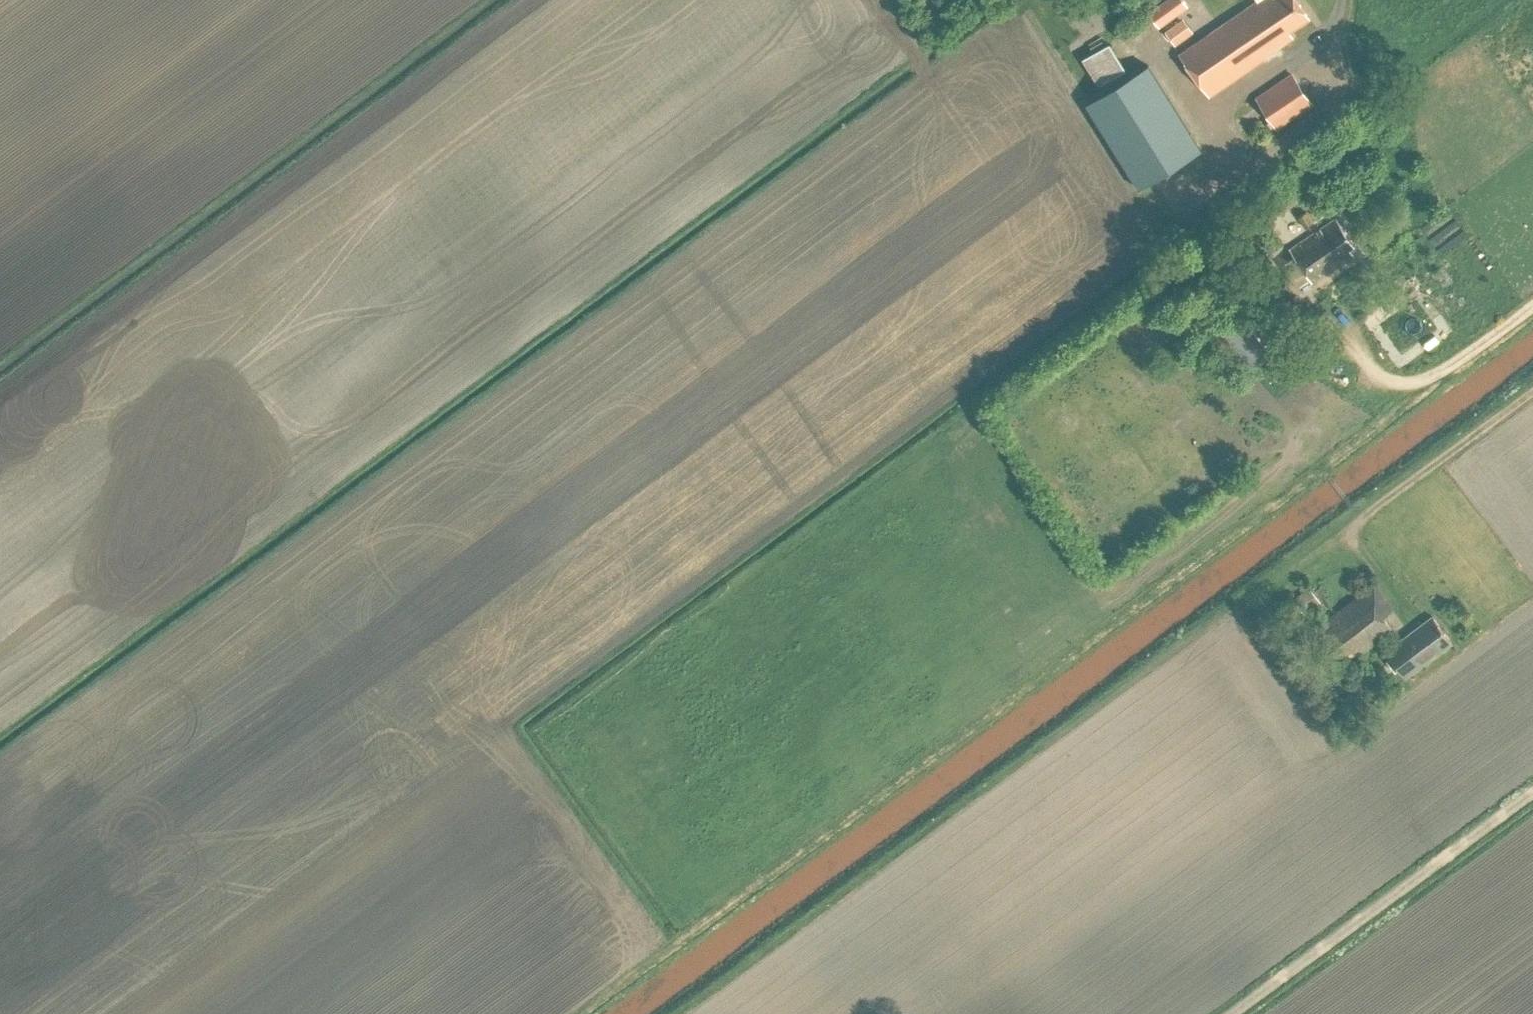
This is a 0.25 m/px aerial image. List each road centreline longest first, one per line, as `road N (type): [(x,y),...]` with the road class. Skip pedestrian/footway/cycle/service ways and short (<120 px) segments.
road 1 (track): [(1532,387),(1343,527),(1335,552)]
road 2 (track): [(1532,302),(1420,381),(1392,381),(1370,367)]

